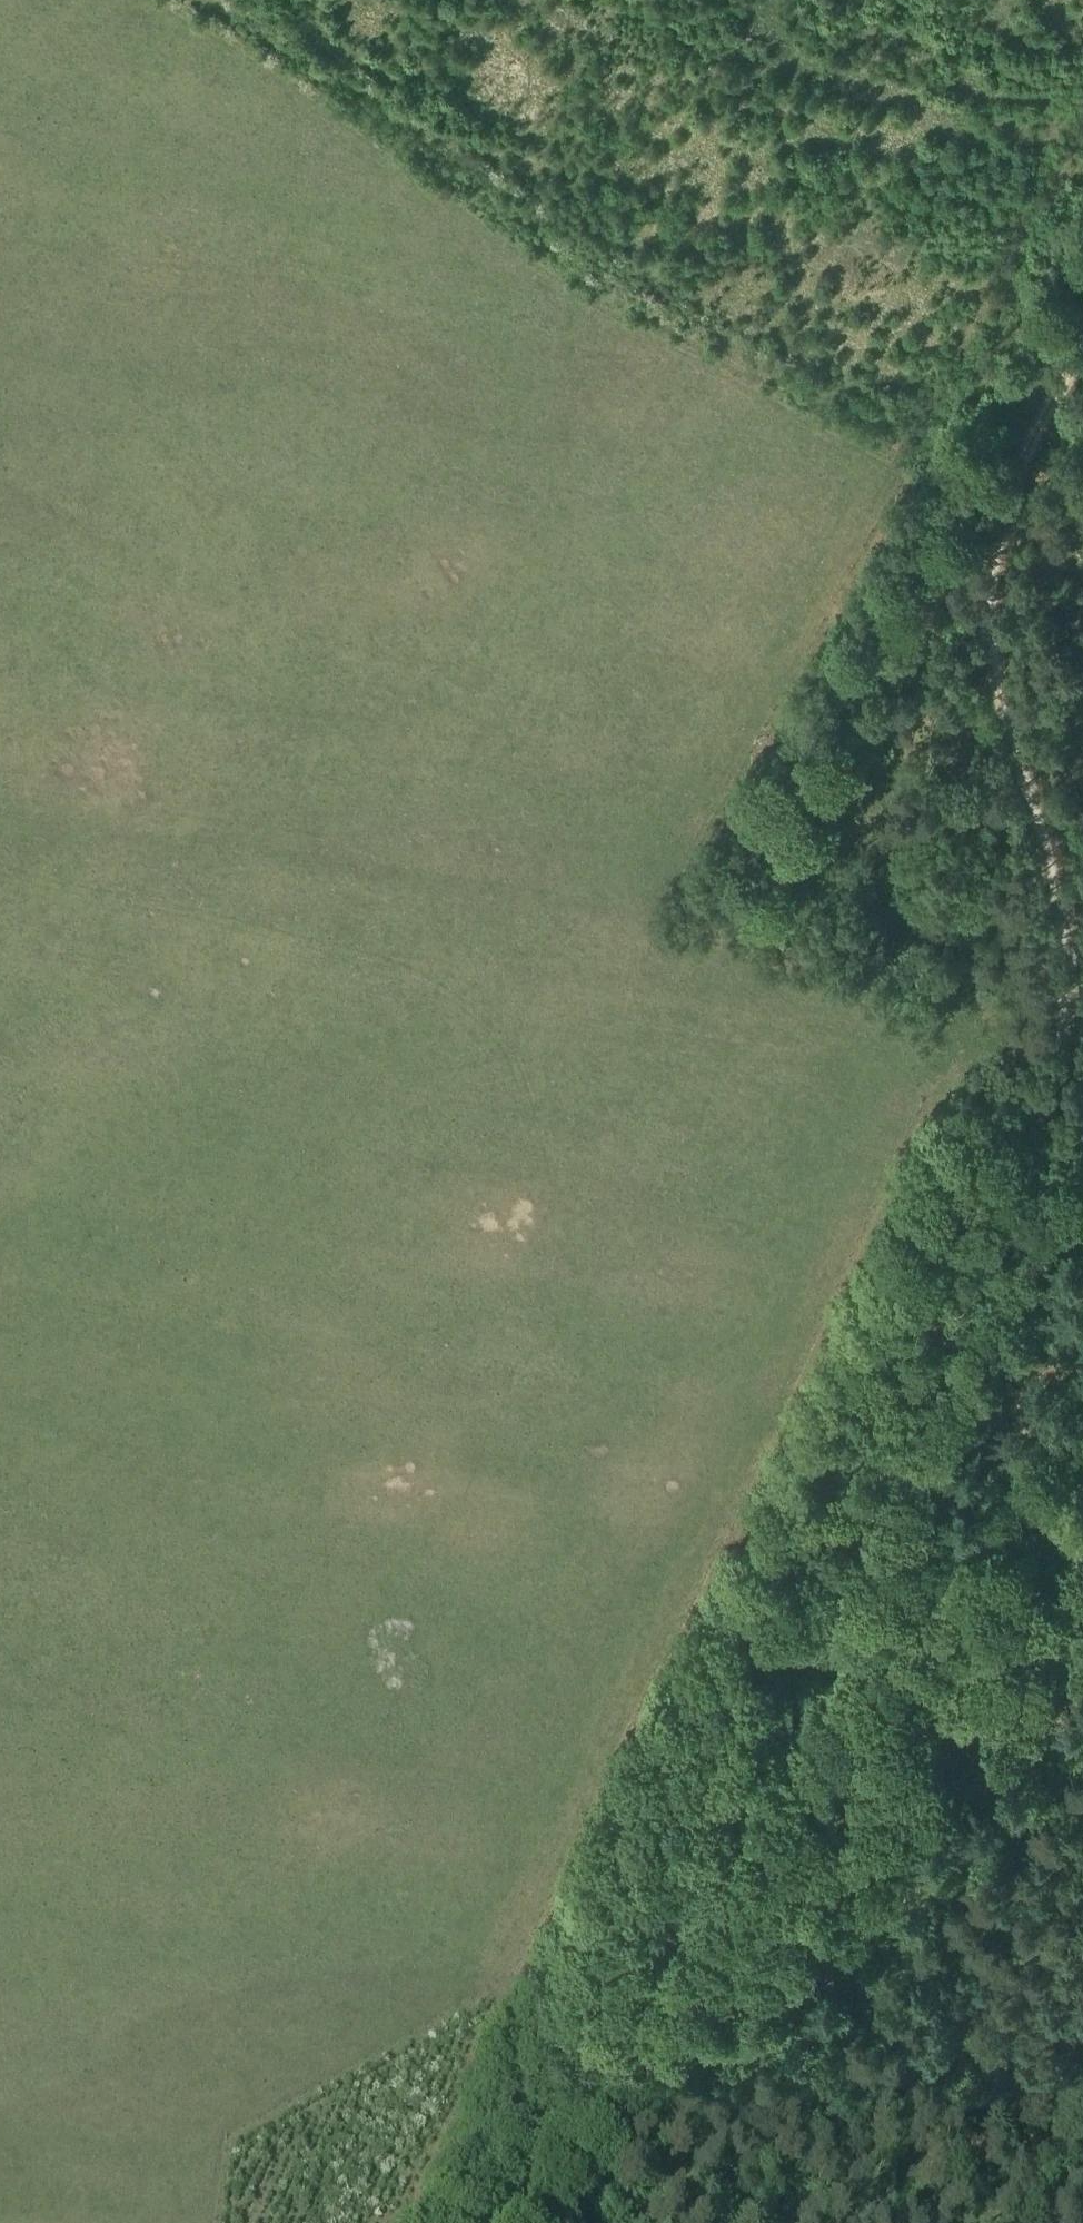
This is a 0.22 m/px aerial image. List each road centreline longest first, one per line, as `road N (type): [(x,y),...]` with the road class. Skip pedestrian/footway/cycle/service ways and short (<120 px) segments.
road 1 (track): [(1082,344),(1035,423),(1014,476),(998,516),(986,595),(987,643),(1063,935),(1060,1048),(1032,1134),(751,1770)]
road 2 (track): [(519,2222),(679,1891),(751,1770)]
road 3 (track): [(751,1770),(961,1540),(1082,1437)]

